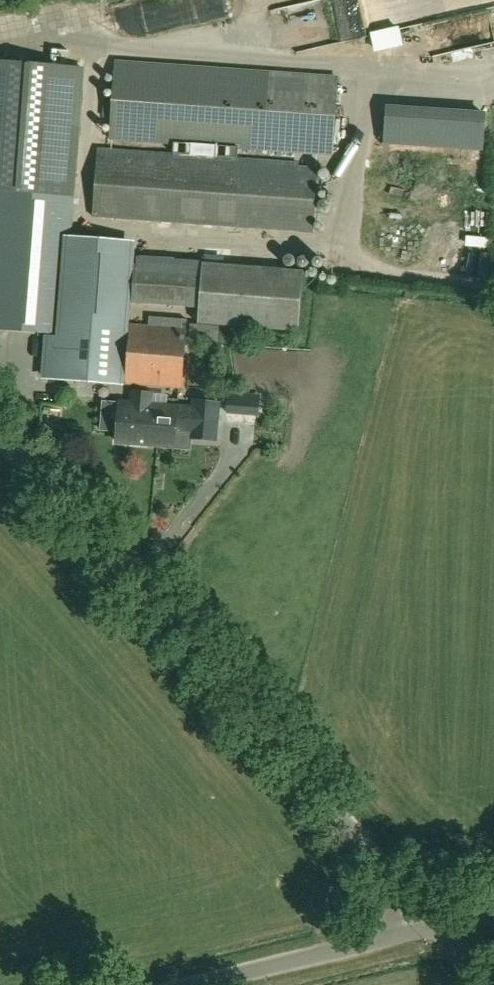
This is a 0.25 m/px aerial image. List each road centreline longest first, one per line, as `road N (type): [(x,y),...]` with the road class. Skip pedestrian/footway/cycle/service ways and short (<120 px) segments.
road 1 (unclassified): [(434,926),(86,521),(0,443)]
road 2 (unclassified): [(198,984),(434,926)]

